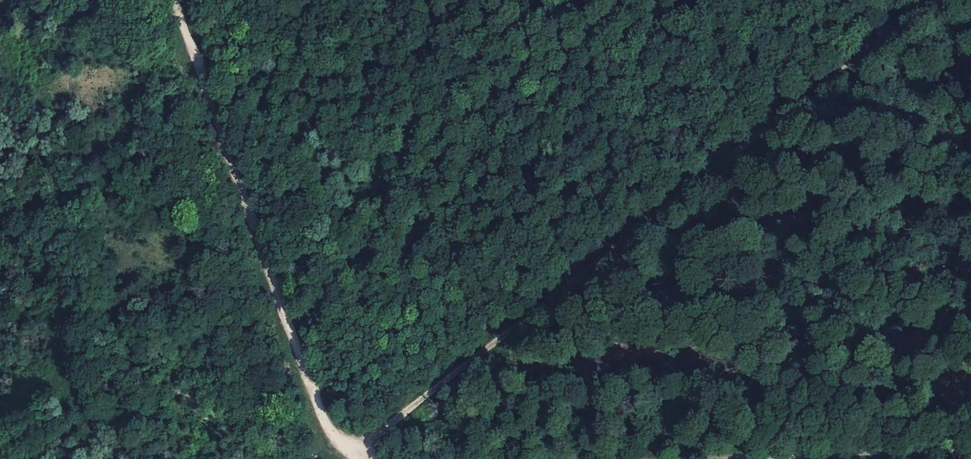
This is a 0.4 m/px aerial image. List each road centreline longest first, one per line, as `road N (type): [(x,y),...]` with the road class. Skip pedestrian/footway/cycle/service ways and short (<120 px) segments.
road 1 (track): [(926,0),(350,456)]
road 2 (track): [(350,456),(324,426),(303,378),(175,0)]
road 3 (track): [(970,449),(792,458)]

